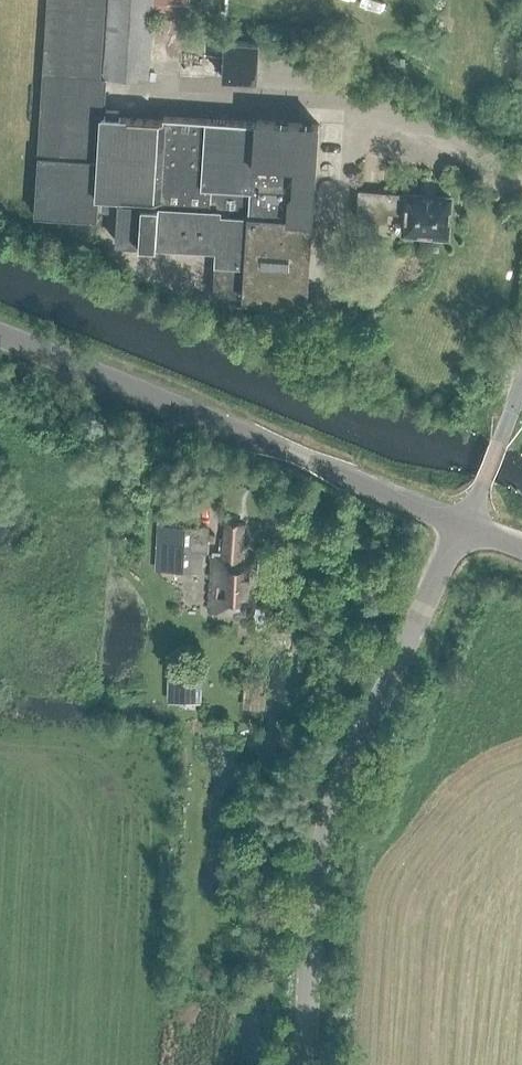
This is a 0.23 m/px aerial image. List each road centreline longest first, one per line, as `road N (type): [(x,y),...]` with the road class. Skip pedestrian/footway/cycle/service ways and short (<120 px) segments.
road 1 (tertiary): [(304,1064),(315,885),(336,796),(463,529)]
road 2 (secondary): [(463,529),(0,336)]
road 3 (tertiary): [(463,529),(521,379)]

